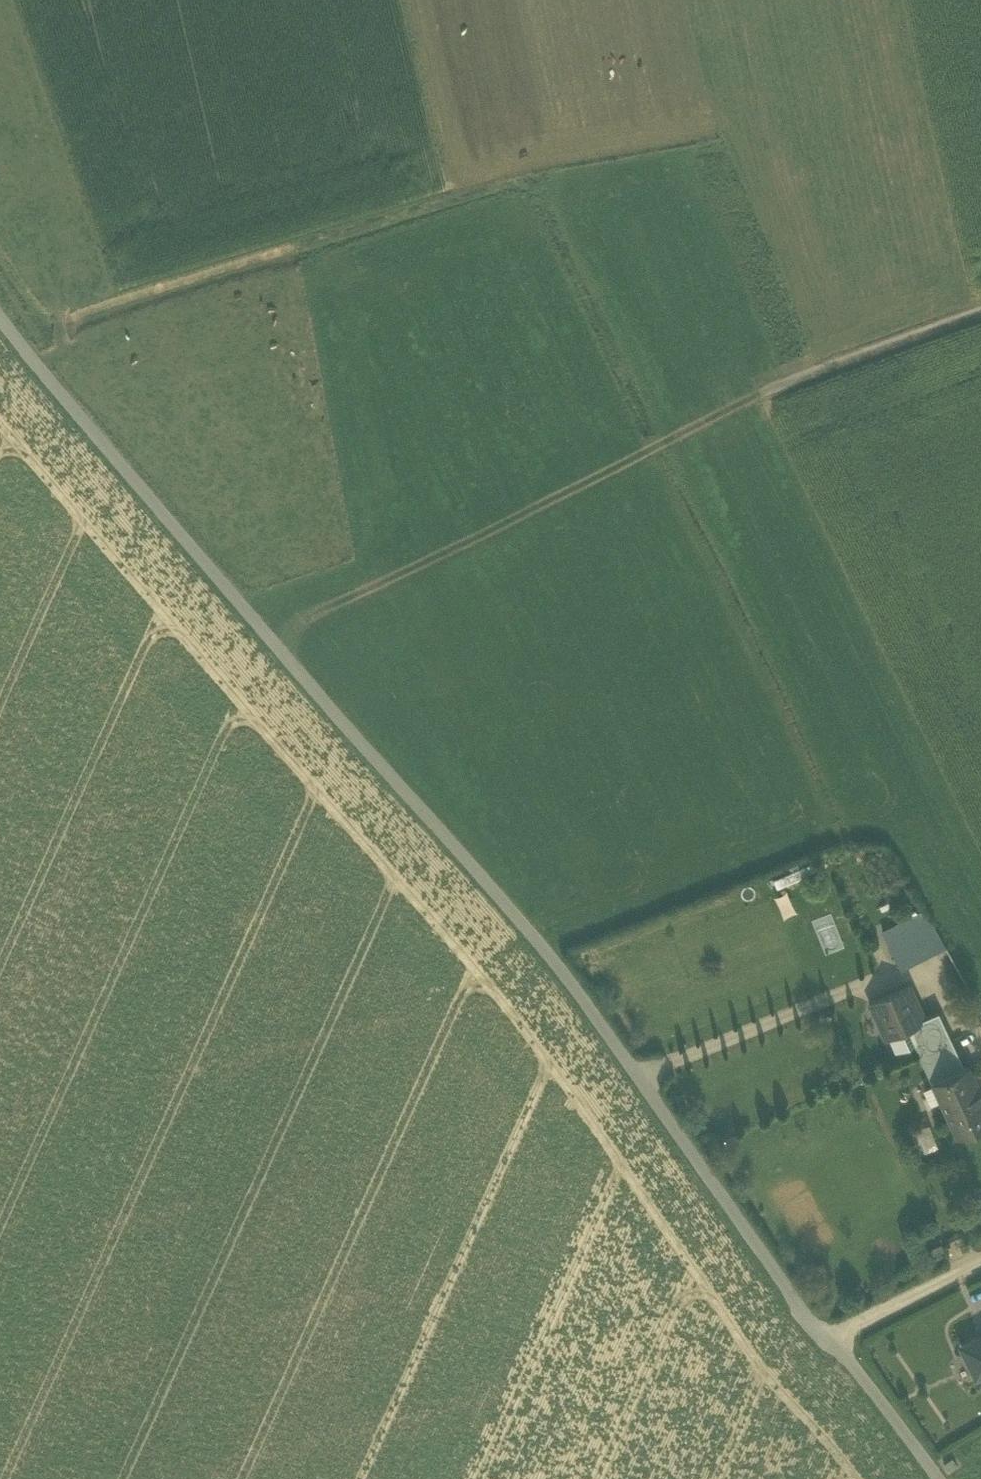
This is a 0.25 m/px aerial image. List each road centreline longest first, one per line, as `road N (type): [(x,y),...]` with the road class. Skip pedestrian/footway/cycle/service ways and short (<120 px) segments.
road 1 (unclassified): [(0,317),(241,607),(552,958),(931,1478)]
road 2 (track): [(980,310),(761,390)]

